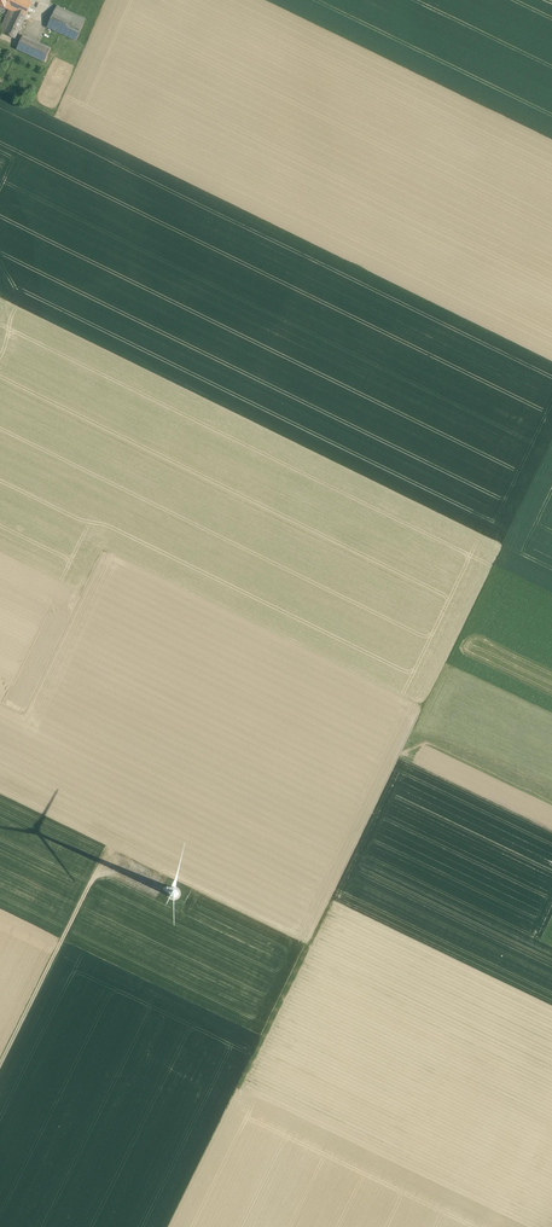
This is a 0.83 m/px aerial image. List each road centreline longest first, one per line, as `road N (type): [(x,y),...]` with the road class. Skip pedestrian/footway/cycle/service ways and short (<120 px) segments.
road 1 (track): [(0,1064),(99,865),(159,892)]

